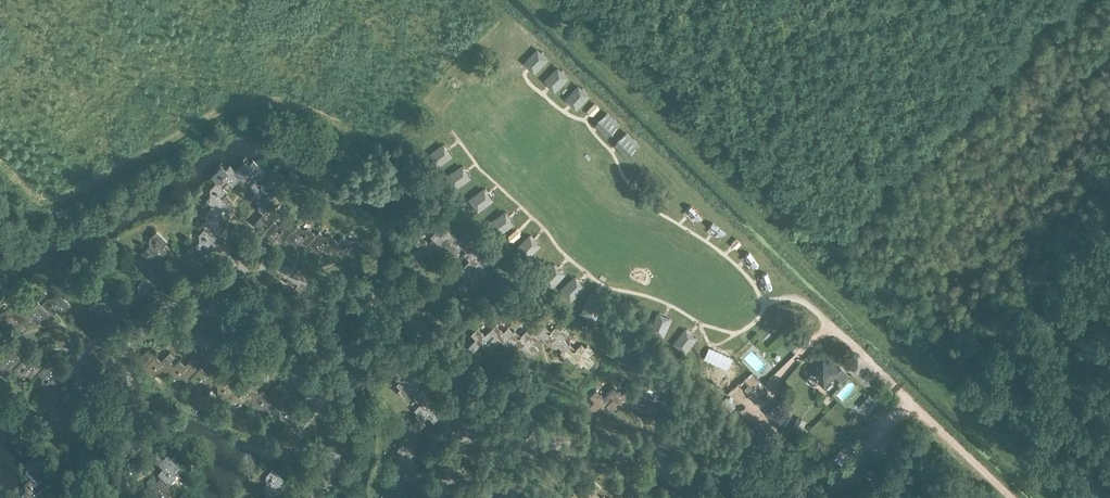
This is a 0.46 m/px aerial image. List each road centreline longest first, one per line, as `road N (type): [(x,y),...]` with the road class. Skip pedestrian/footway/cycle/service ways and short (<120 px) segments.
road 1 (unclassified): [(1018,497),(889,371),(826,431)]
road 2 (residential): [(312,296),(367,300),(422,329),(452,370),(466,428)]
road 3 (residential): [(144,328),(267,362),(323,408)]
road 4 (residential): [(144,328),(179,301),(252,266),(274,266),(312,296)]
road 5 (residential): [(466,428),(519,442),(659,450)]
road 6 (residential): [(81,497),(88,428),(77,370),(81,353),(122,336)]
road 7 (residential): [(104,497),(136,440),(122,336)]

